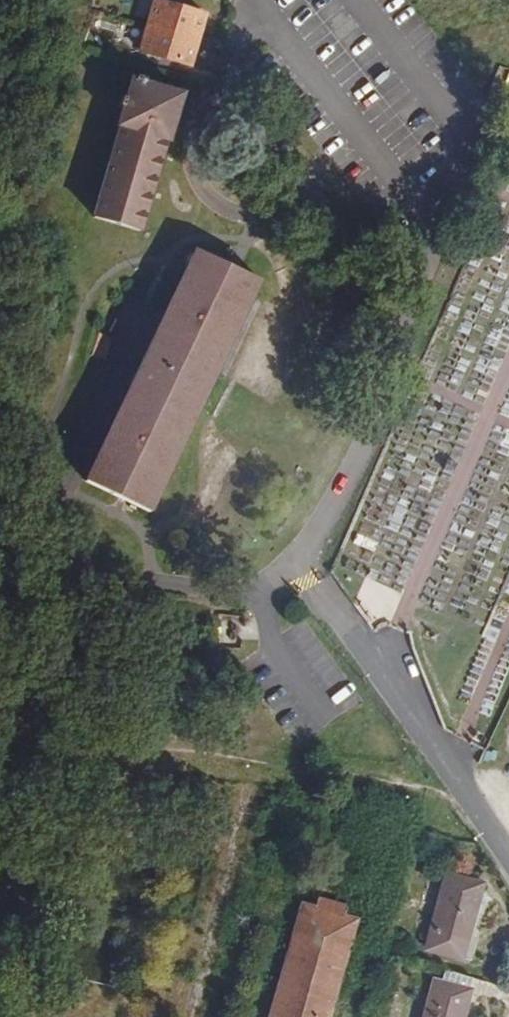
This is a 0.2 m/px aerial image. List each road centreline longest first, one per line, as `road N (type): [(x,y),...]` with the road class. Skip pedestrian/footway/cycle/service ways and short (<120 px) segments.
road 1 (residential): [(508,856),(289,561)]
road 2 (residential): [(289,561),(365,434),(425,248)]
road 3 (residential): [(75,569),(241,593),(289,561)]

